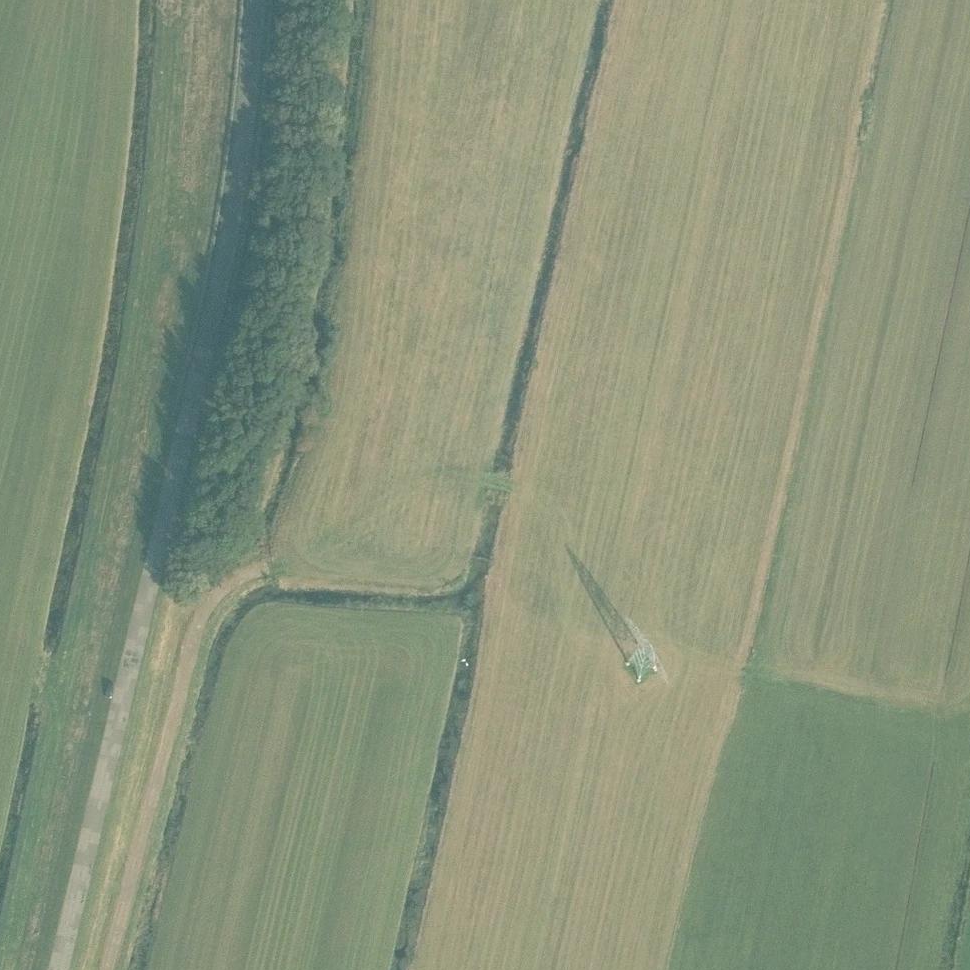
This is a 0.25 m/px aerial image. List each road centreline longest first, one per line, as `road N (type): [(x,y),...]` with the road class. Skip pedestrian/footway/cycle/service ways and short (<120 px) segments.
road 1 (unclassified): [(57,969),(244,164),(257,0)]

